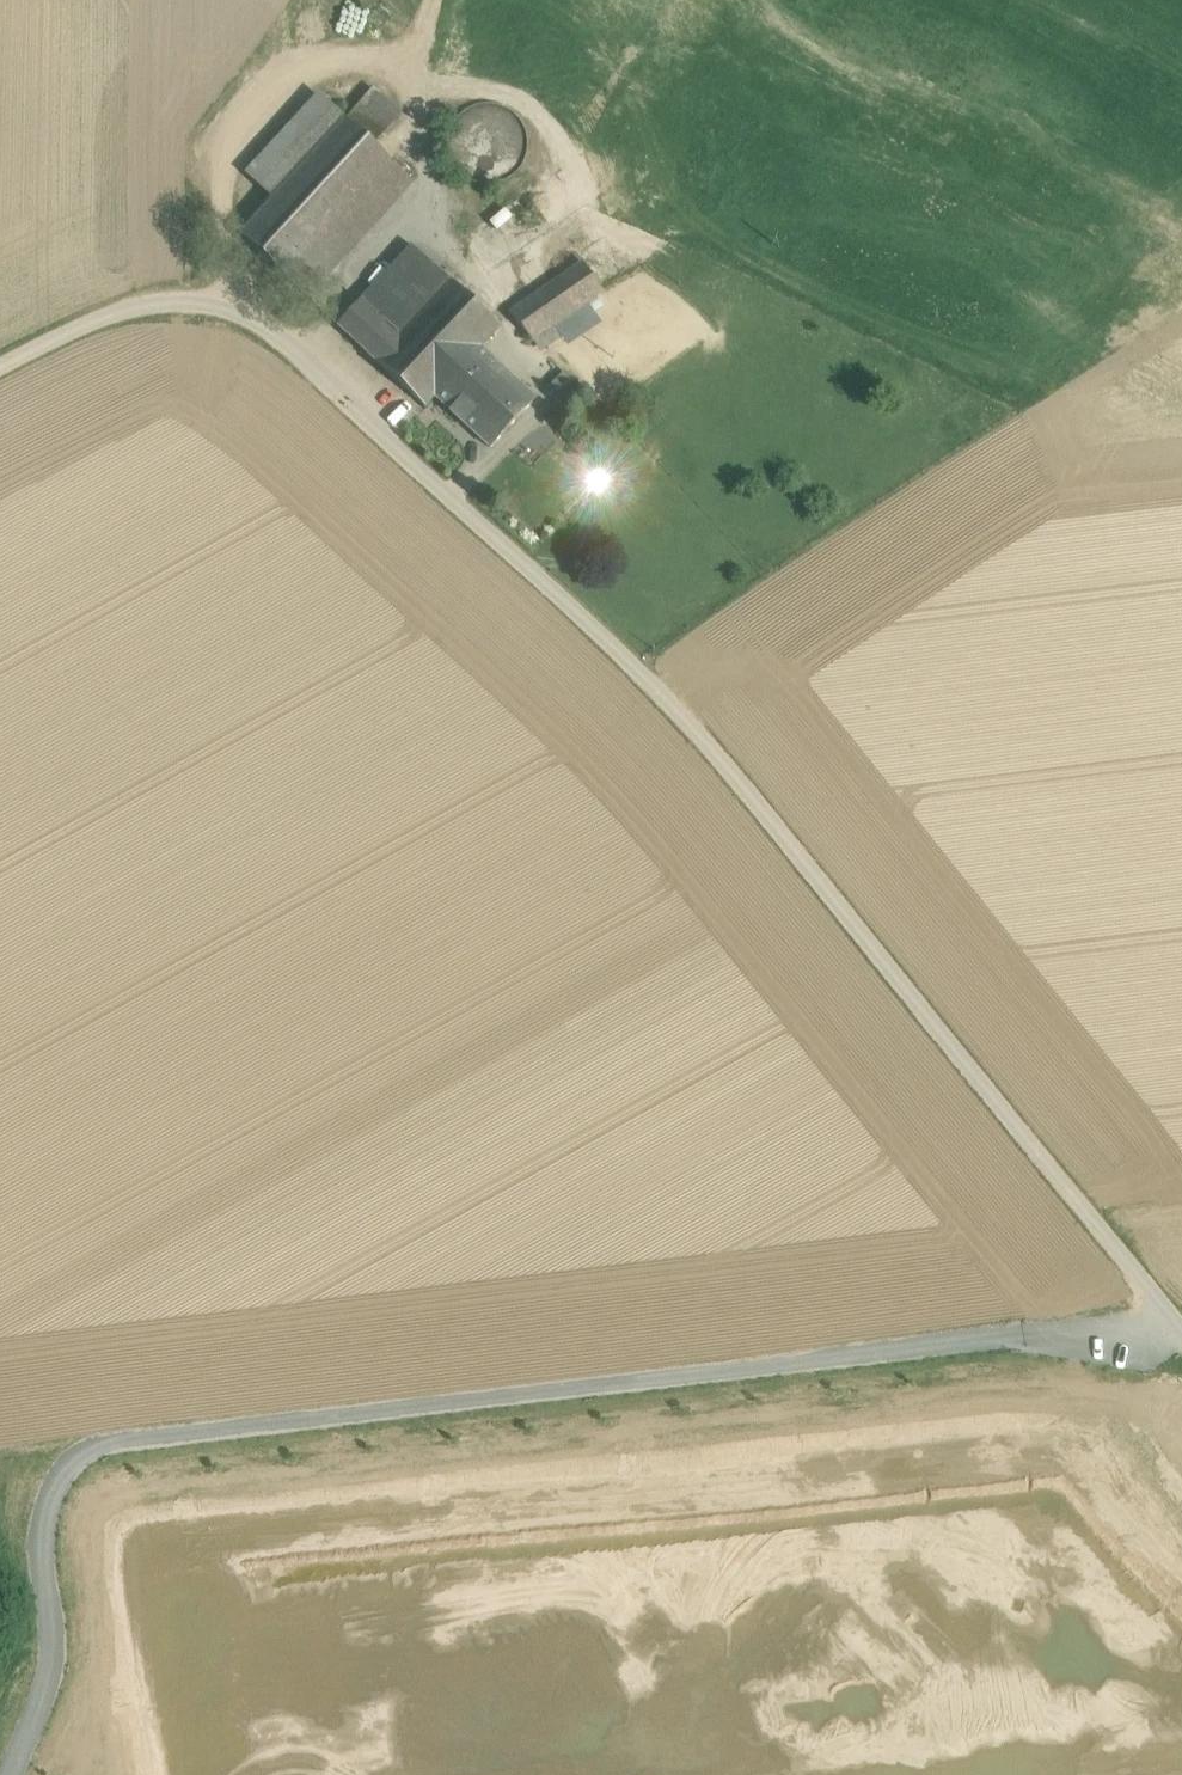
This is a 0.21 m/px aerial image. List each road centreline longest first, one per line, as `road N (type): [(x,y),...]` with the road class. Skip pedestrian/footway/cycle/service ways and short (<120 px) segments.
road 1 (unclassified): [(1181,1329),(705,735),(520,547),(283,337),(227,305),(171,293),(113,307),(0,361)]
road 2 (track): [(7,1774),(58,1600),(51,1516),(87,1456),(188,1430),(1173,1318)]

